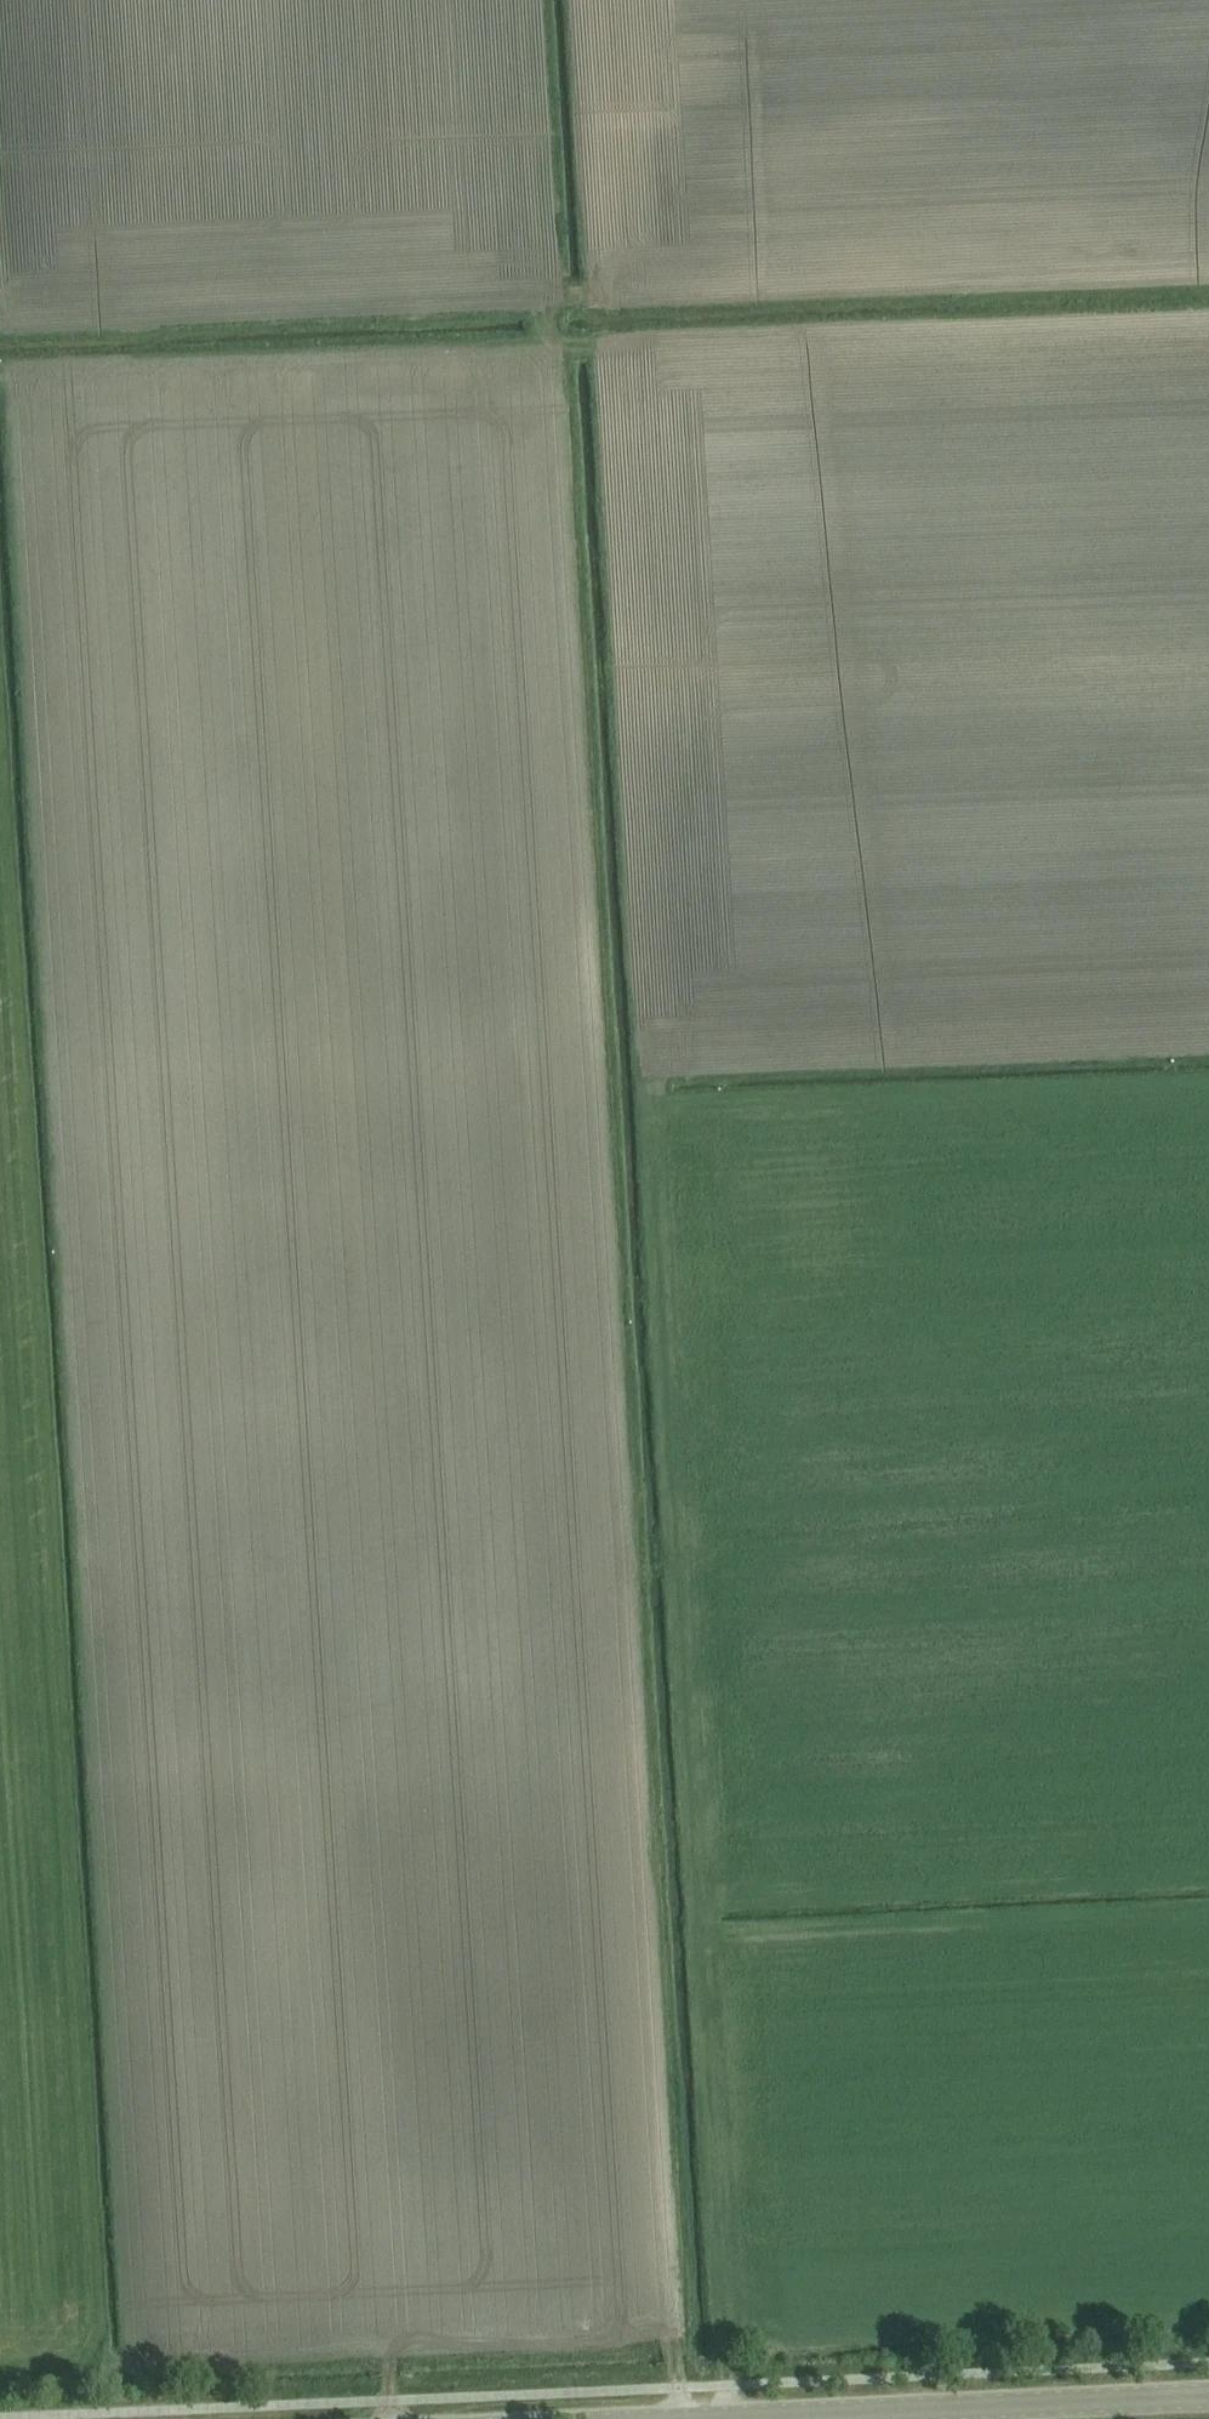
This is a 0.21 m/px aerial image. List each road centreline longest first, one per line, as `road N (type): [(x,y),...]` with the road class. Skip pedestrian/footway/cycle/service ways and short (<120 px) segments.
road 1 (tertiary): [(1208,2397),(743,2418)]

